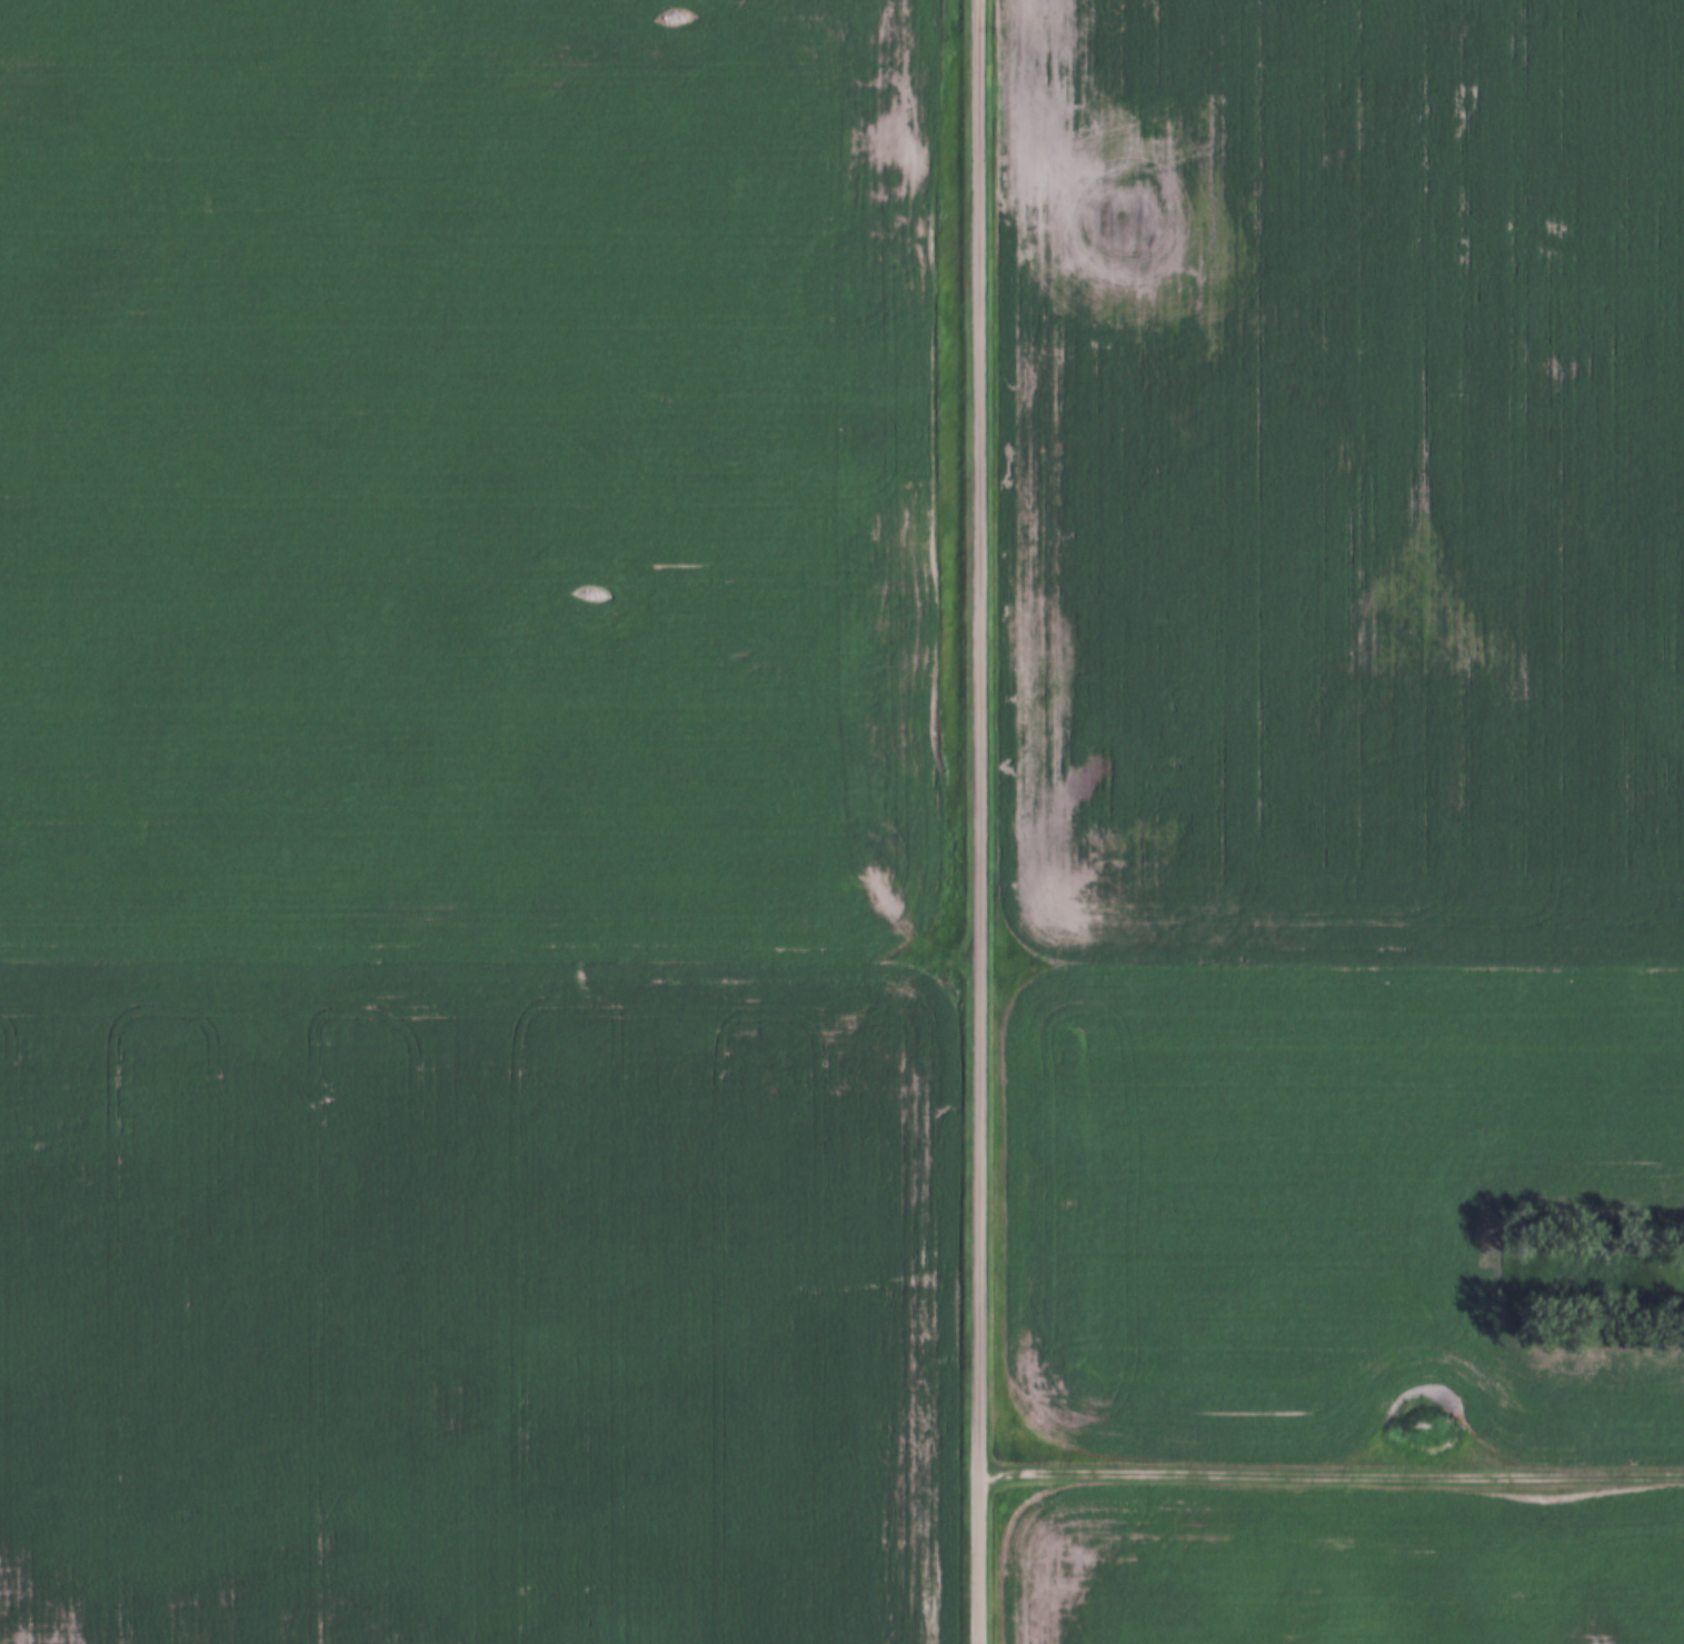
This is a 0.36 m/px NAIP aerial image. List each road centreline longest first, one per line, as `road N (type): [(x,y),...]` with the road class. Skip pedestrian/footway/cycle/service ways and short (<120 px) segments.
road 1 (track): [(977,1476),(1683,1473)]

